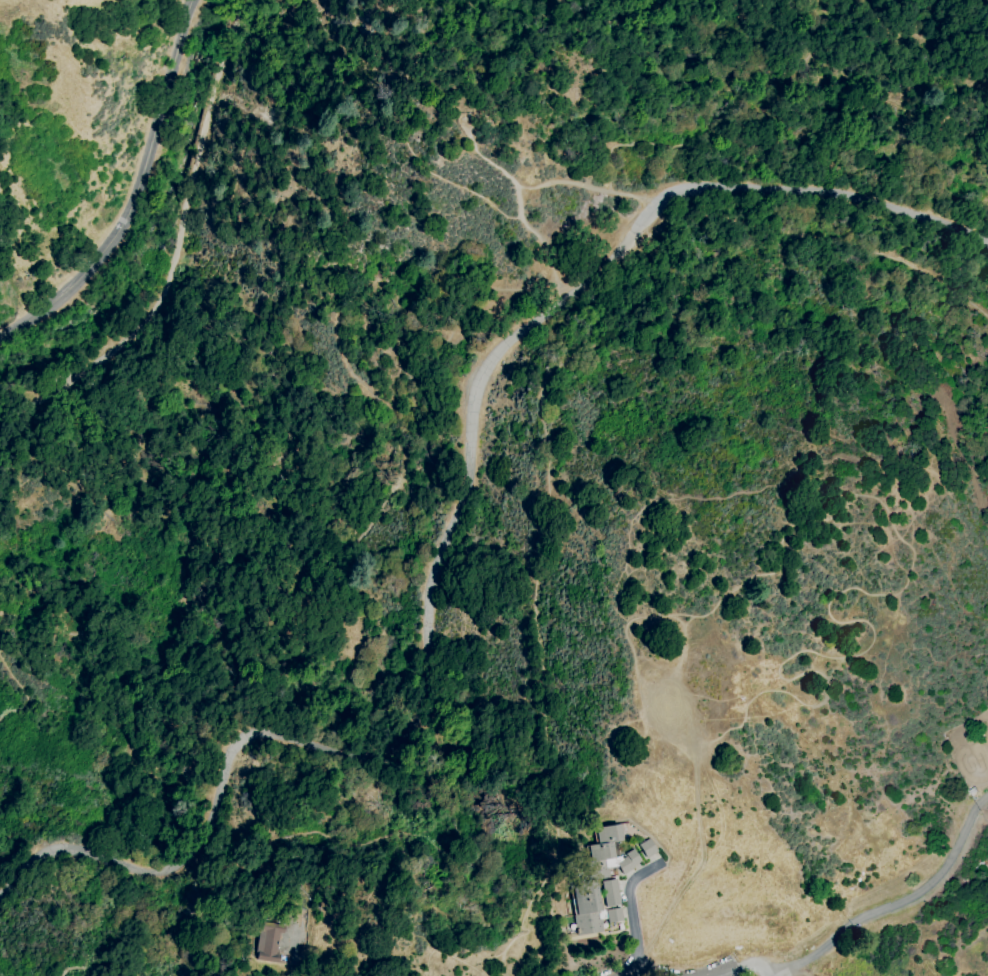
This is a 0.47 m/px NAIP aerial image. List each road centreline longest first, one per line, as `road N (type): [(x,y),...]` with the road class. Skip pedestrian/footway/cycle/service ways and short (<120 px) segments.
road 1 (track): [(28,417),(137,337),(177,258),(222,91),(262,0)]
road 2 (residential): [(708,975),(736,967),(793,969),(919,893),(973,803),(987,796)]
road 3 (residential): [(663,862),(634,879),(629,892),(643,974)]

